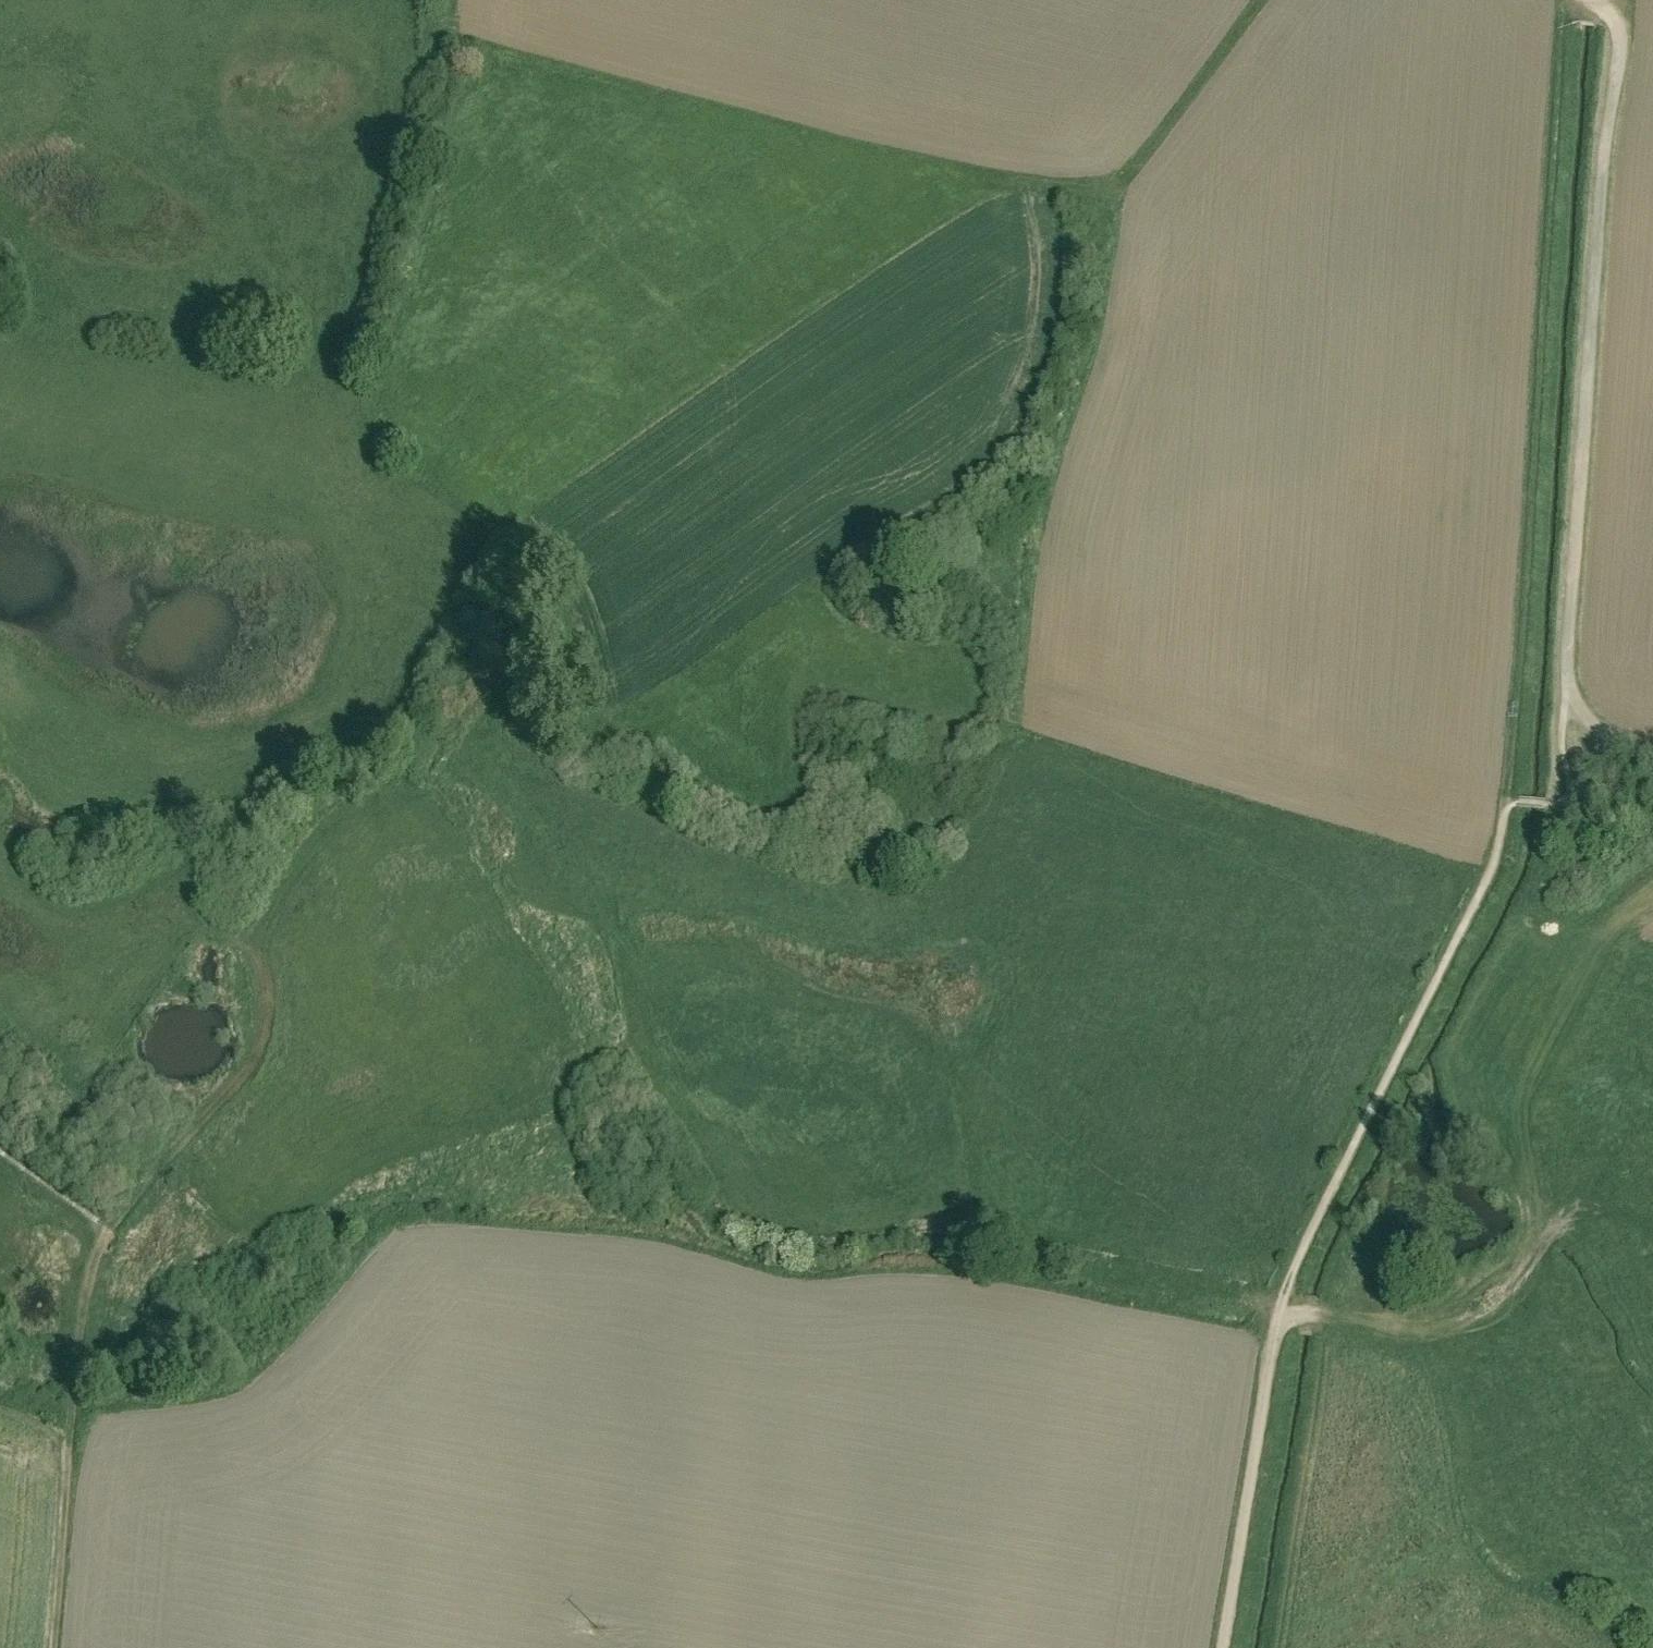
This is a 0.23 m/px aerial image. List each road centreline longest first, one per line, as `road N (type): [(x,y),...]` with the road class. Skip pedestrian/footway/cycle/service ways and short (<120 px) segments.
road 1 (unclassified): [(1591,0),(1615,19),(1566,694),(1601,731),(1652,744)]
road 2 (track): [(47,1647),(85,1274),(120,1176),(186,1114)]
road 3 (track): [(1278,1291),(1217,1647)]

